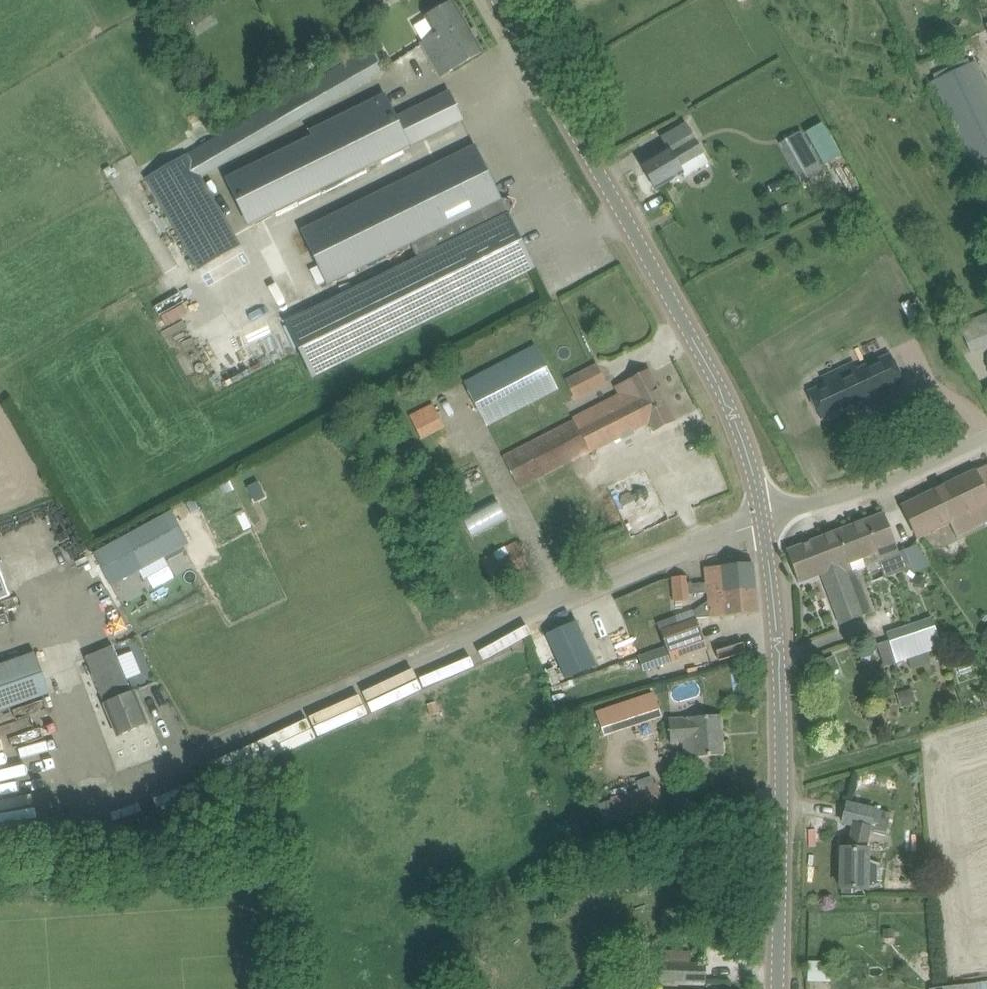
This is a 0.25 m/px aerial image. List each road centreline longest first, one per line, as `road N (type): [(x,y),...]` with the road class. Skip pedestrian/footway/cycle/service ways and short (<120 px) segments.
road 1 (unclassified): [(763,514),(208,752)]
road 2 (tertiary): [(763,514),(728,398),(499,0)]
road 3 (tertiary): [(790,988),(785,603),(763,514)]
road 4 (unclassified): [(763,514),(879,485),(986,433)]

